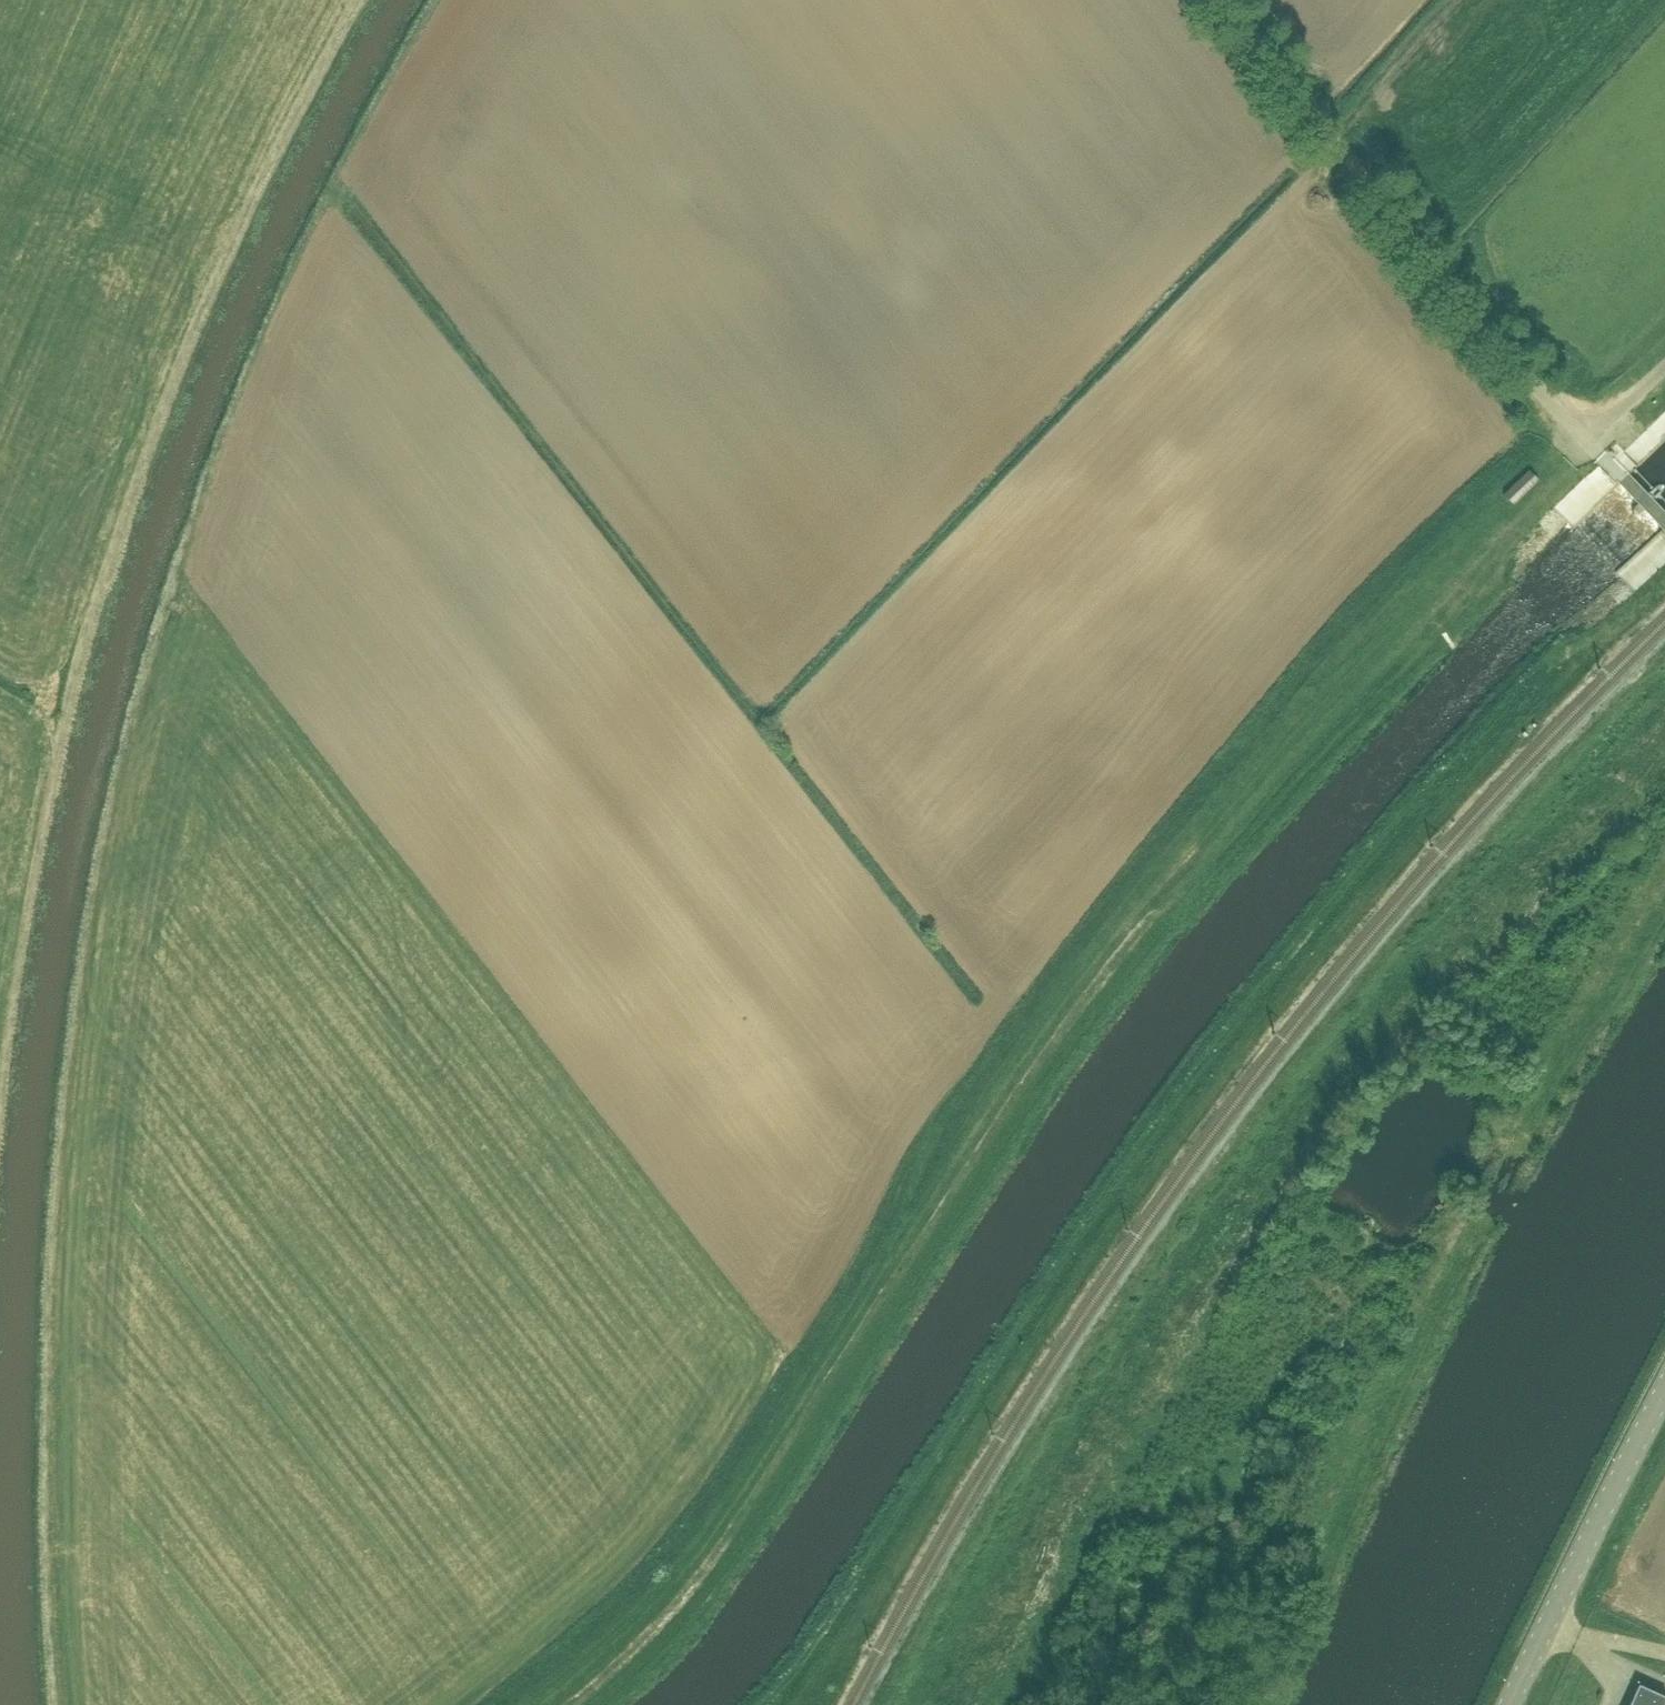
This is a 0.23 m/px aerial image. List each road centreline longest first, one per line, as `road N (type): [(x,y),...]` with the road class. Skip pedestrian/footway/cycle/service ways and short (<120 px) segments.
road 1 (unclassified): [(1664,520),(1587,443),(1225,0)]
road 2 (tertiary): [(1508,1704),(1664,1385)]

